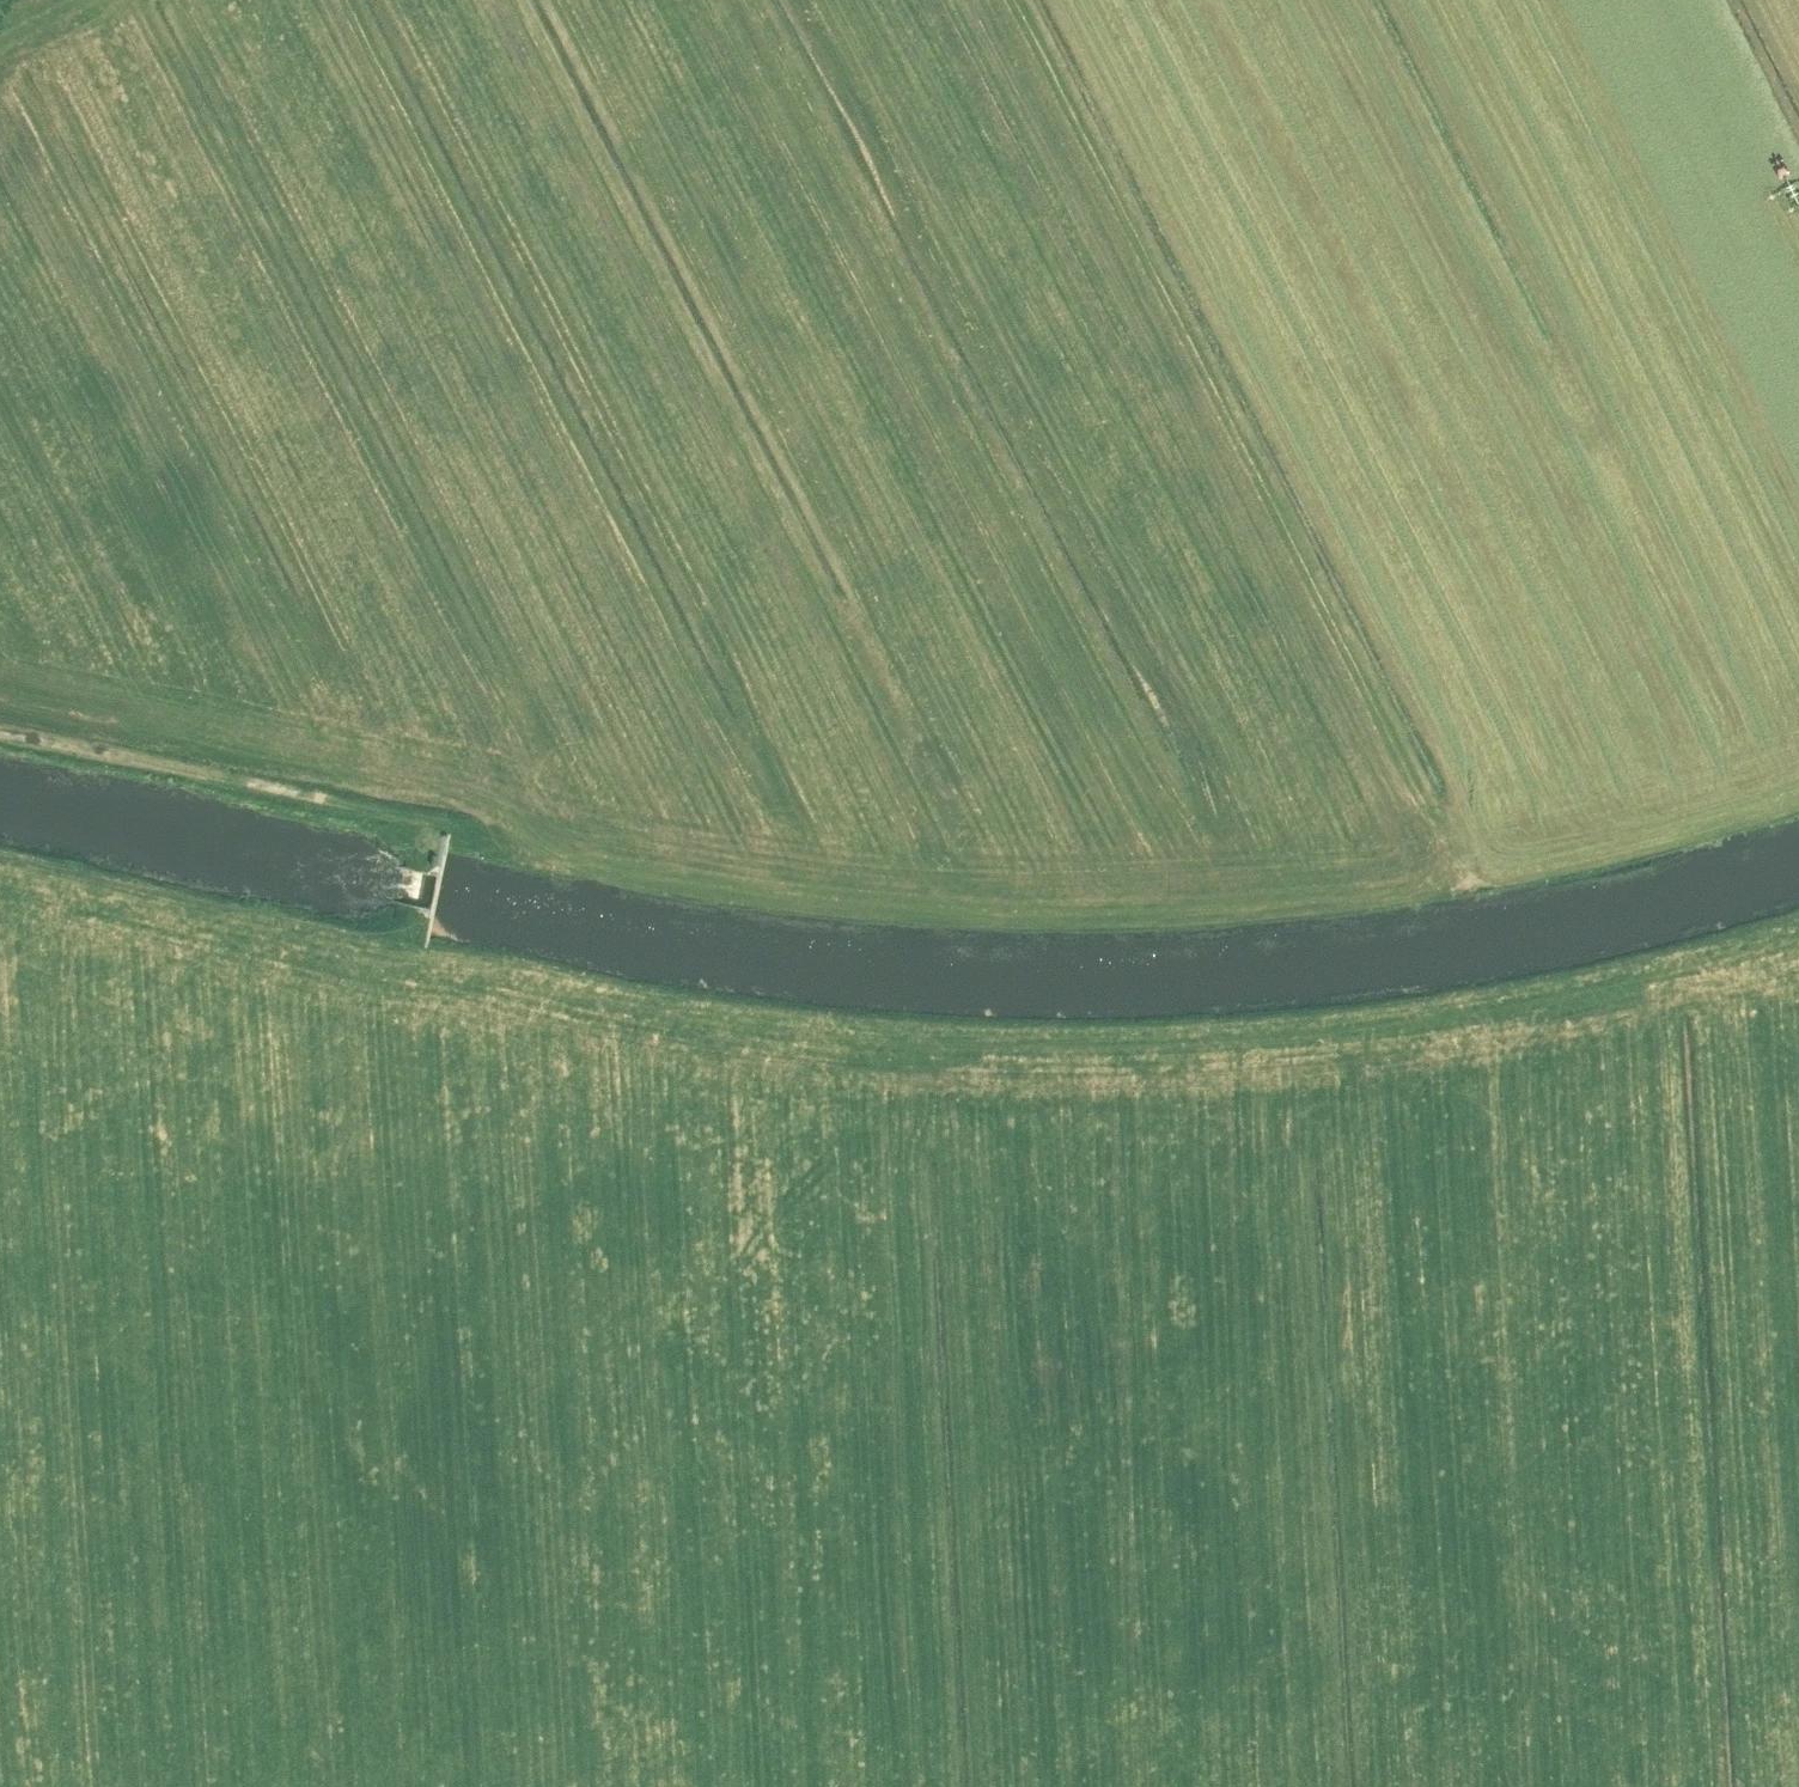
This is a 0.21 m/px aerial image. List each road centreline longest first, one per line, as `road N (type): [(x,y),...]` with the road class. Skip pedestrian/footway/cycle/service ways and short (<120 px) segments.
road 1 (track): [(0,730),(433,824)]

